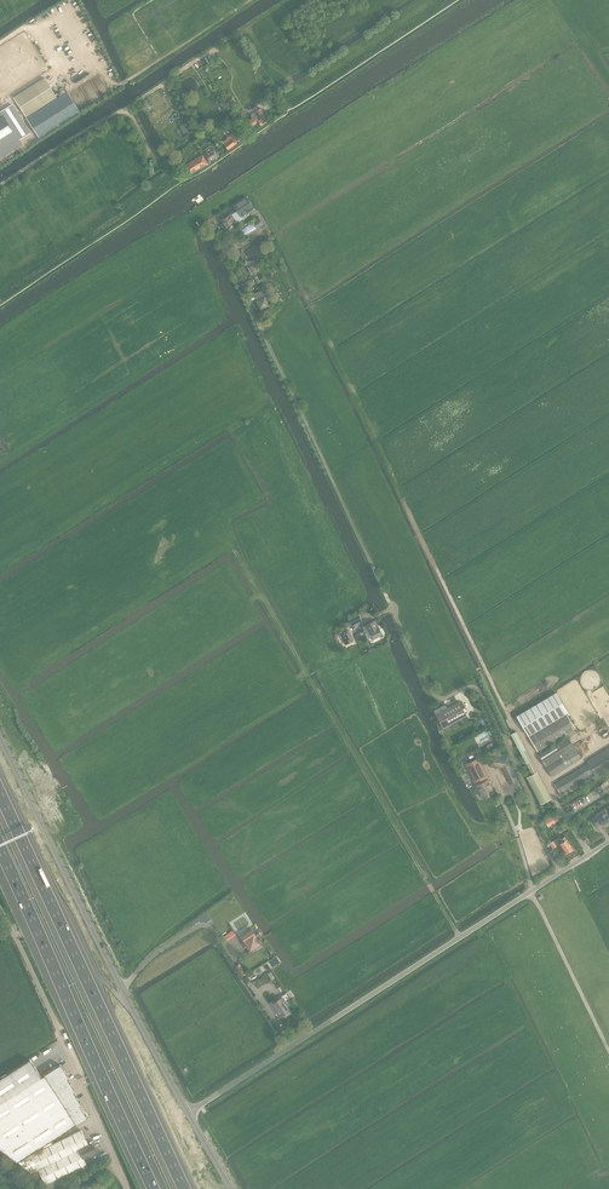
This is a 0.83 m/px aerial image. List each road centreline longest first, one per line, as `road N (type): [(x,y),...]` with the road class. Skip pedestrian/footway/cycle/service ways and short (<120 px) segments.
road 1 (unclassified): [(189,1113),(608,840)]
road 2 (motorway): [(183,1188),(0,796)]
road 3 (unclassified): [(189,1113),(0,738)]
road 4 (motorway): [(0,853),(155,1188)]
road 5 (unclassified): [(128,1188),(0,909)]
road 6 (track): [(155,157),(123,110),(248,27)]
road 7 (track): [(248,27),(301,90),(384,38)]
road 8 (track): [(0,43),(25,27),(66,21),(111,81),(129,79)]
road 9 (track): [(123,110),(0,186)]

